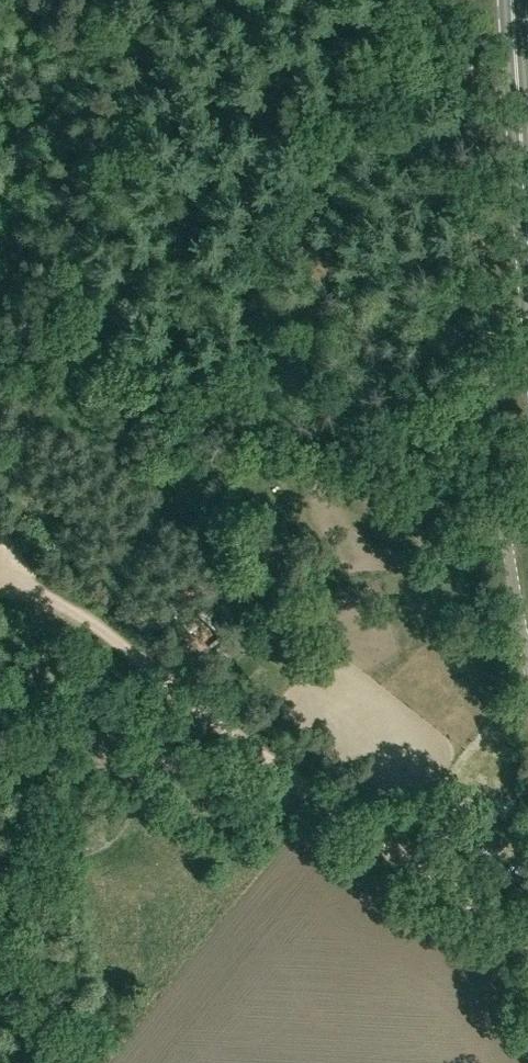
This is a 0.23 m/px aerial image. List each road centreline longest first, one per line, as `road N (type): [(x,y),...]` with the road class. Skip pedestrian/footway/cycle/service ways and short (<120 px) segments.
road 1 (track): [(527,940),(338,810),(23,569),(0,564)]
road 2 (secondary): [(527,211),(512,0)]

